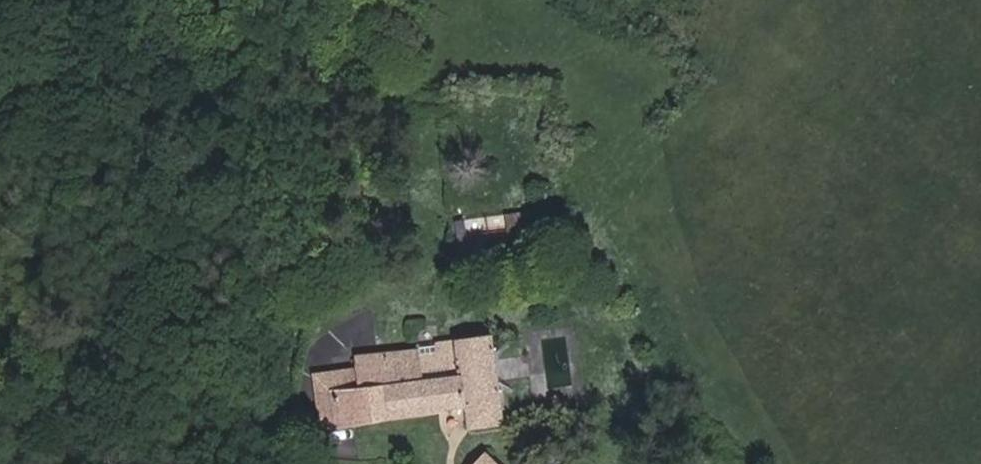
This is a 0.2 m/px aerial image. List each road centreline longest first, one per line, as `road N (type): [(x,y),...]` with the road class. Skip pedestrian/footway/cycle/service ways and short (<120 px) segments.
road 1 (track): [(0,150),(75,173),(271,167),(292,309),(271,463)]

